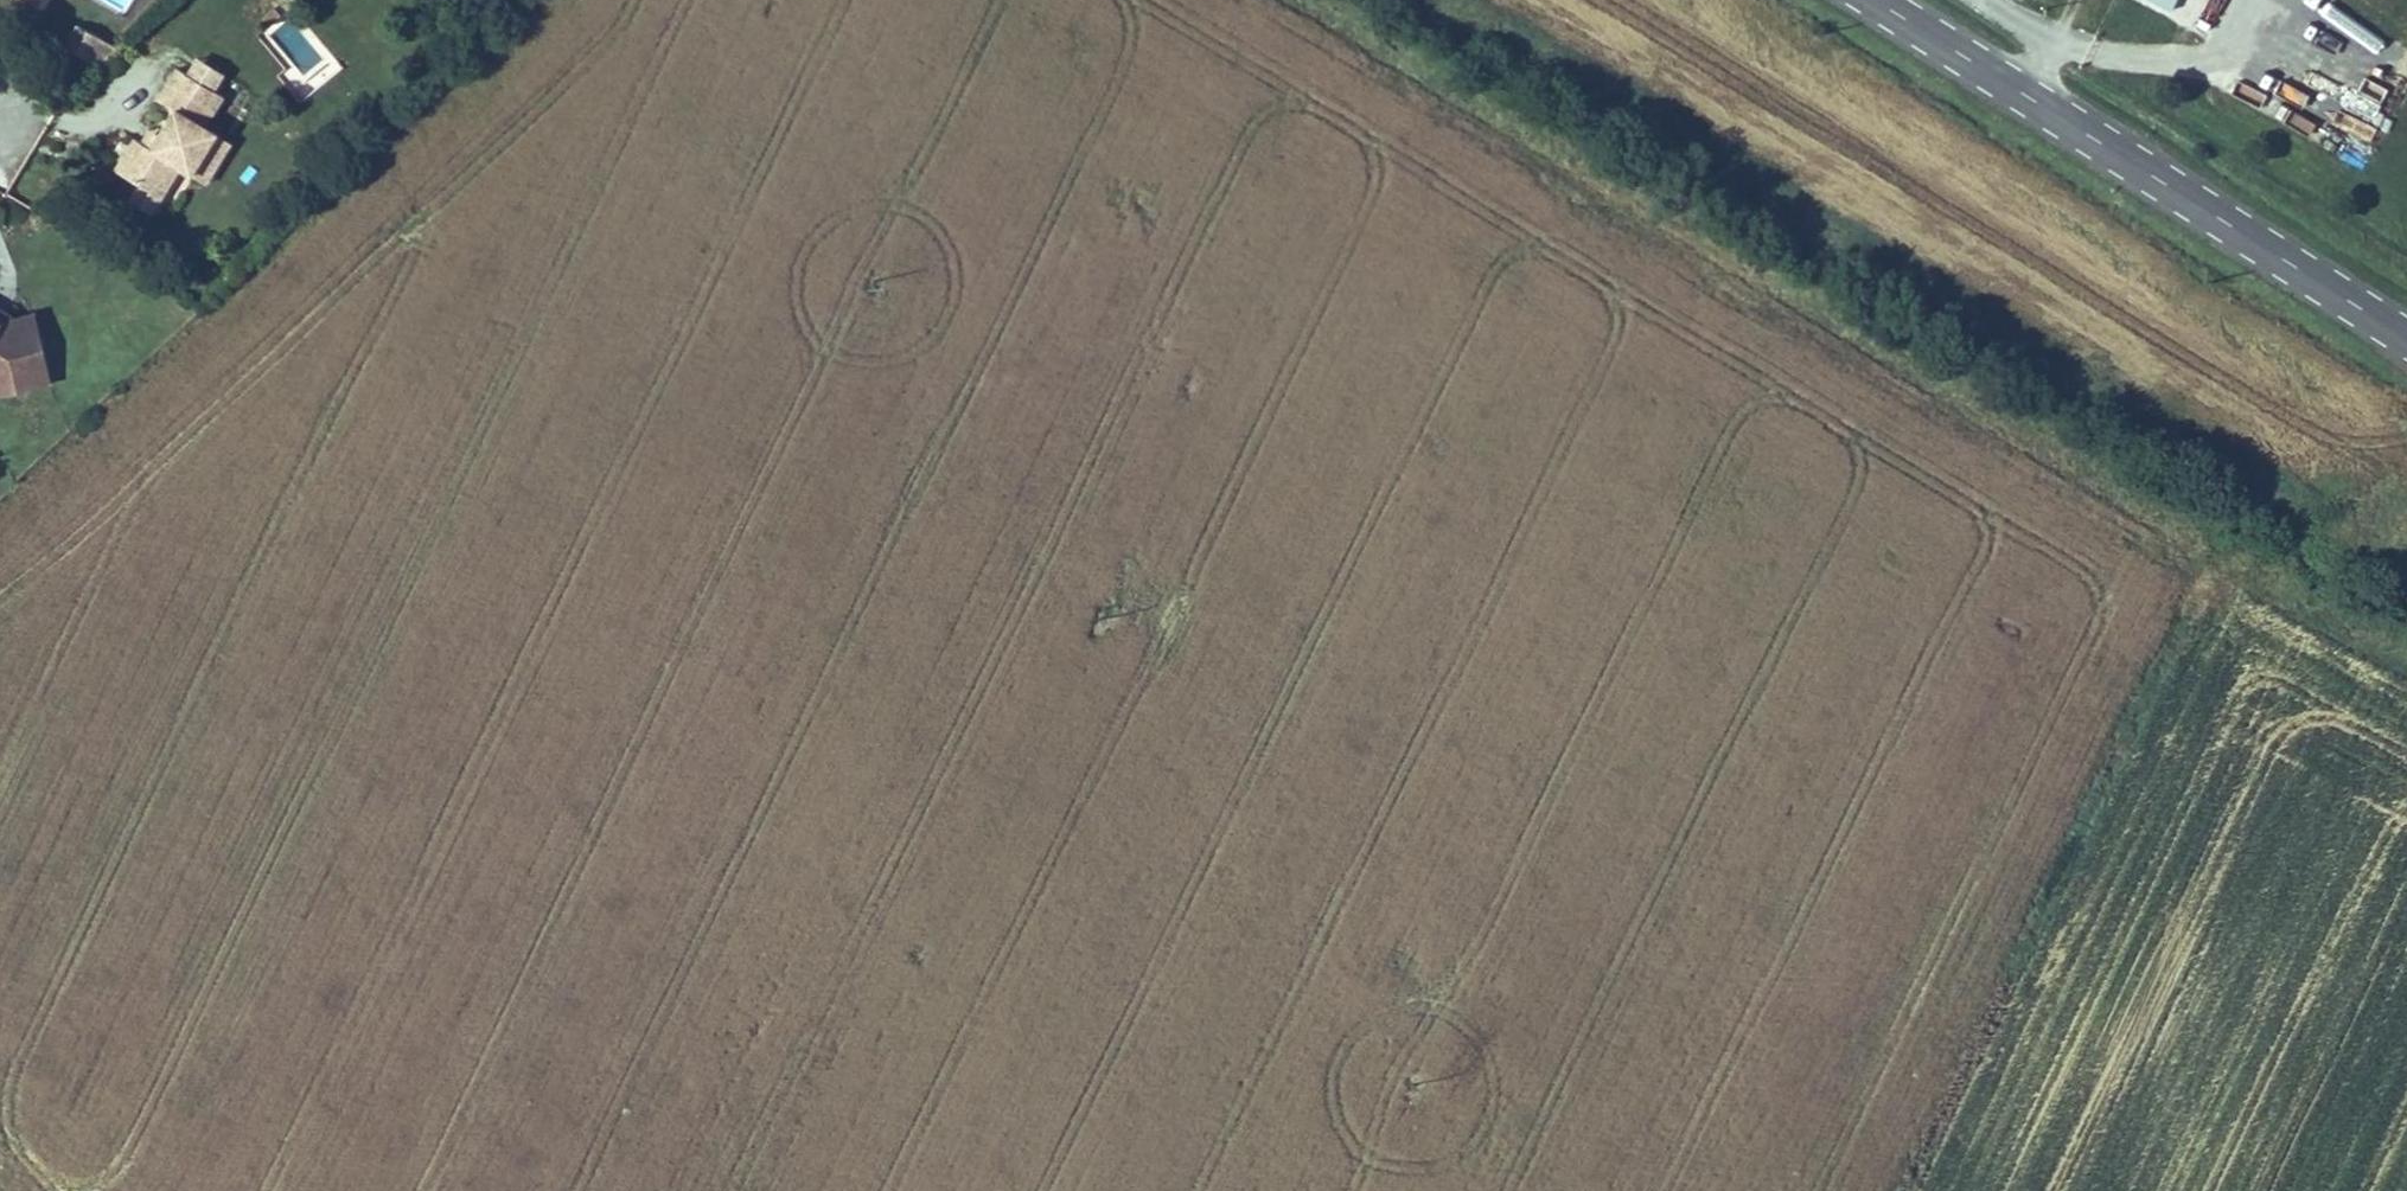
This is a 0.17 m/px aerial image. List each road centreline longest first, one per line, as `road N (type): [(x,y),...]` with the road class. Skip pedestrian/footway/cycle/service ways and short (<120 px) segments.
road 1 (tertiary): [(2406,337),(1876,0)]

